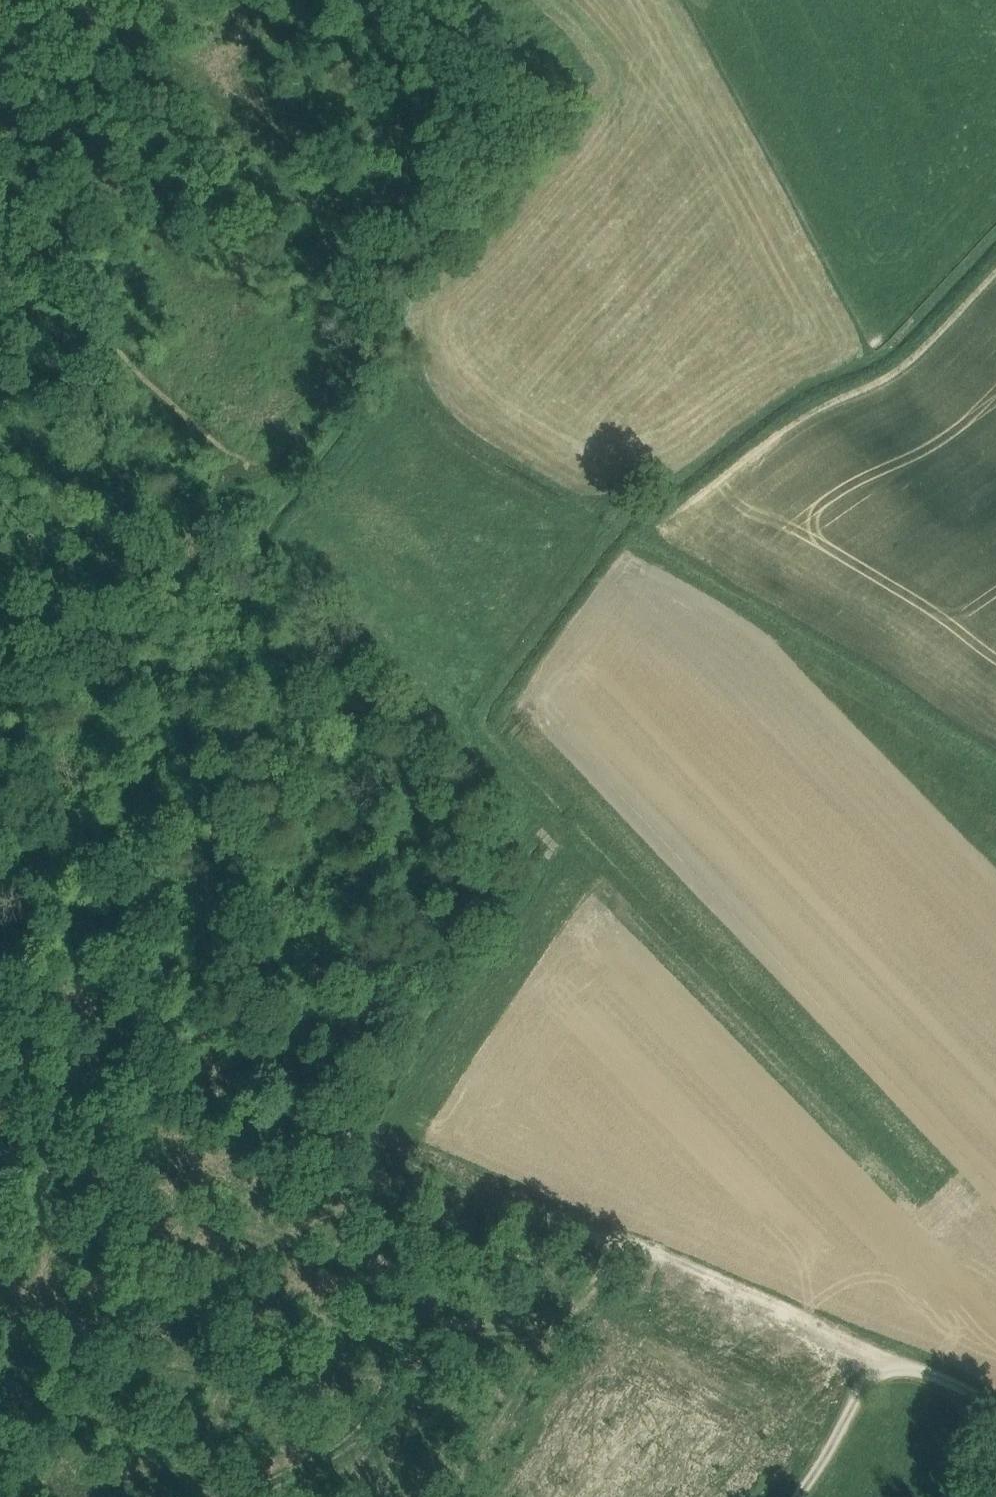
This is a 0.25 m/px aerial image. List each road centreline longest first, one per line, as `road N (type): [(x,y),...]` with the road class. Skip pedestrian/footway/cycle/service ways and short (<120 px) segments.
road 1 (track): [(0,961),(460,1185),(938,1374),(995,1405)]
road 2 (track): [(879,1352),(798,1496)]

